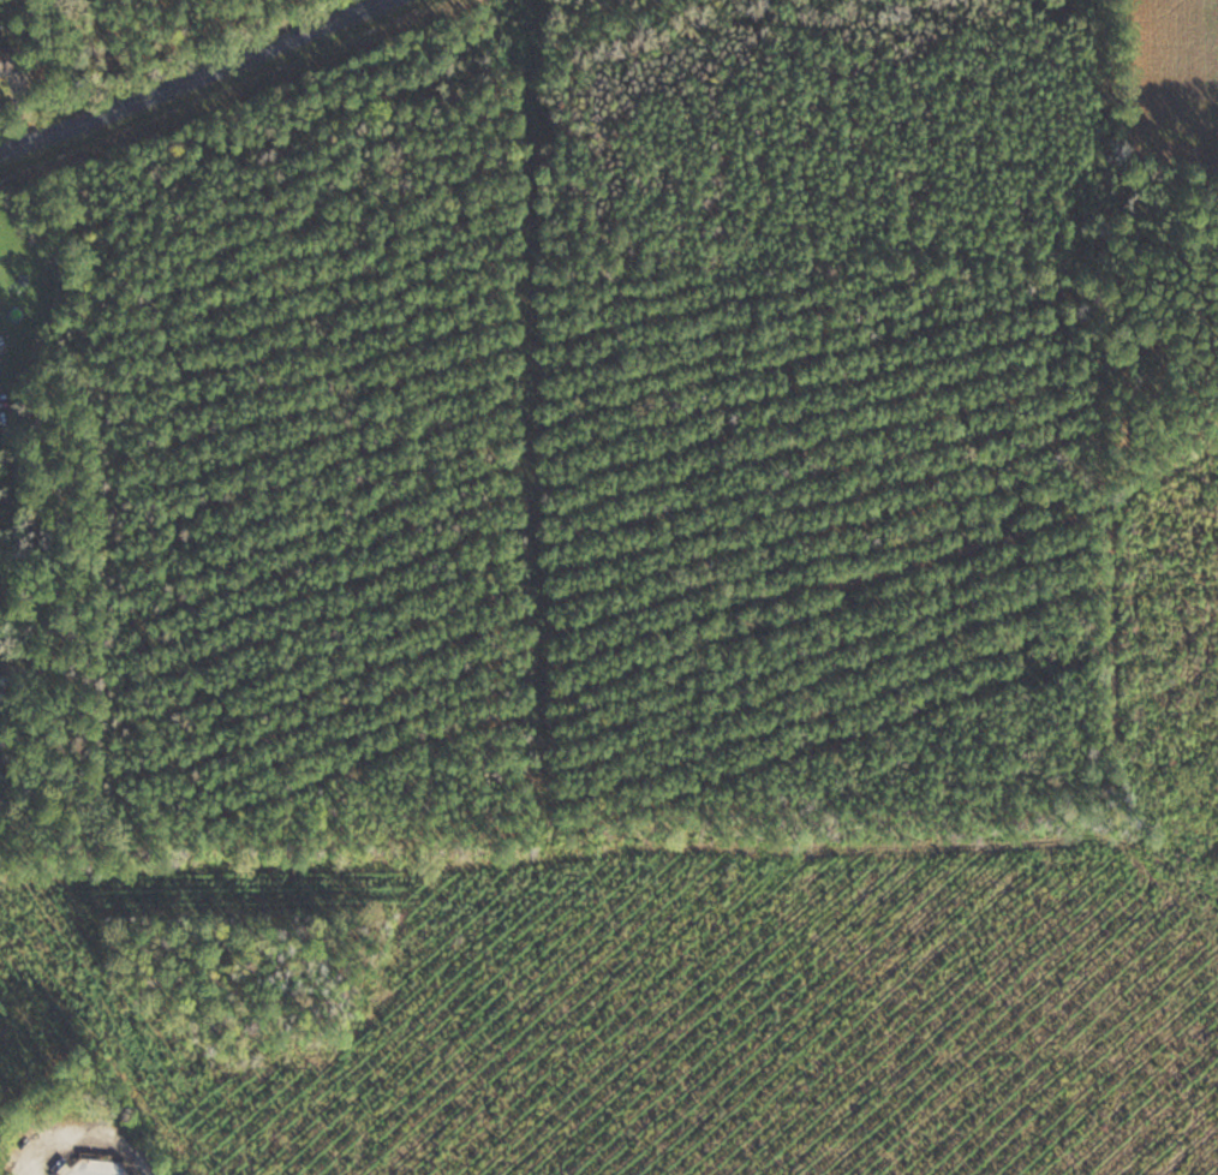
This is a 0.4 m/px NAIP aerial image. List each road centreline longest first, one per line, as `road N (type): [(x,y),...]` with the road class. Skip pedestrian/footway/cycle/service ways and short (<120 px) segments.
road 1 (tertiary): [(0,147),(373,0)]

